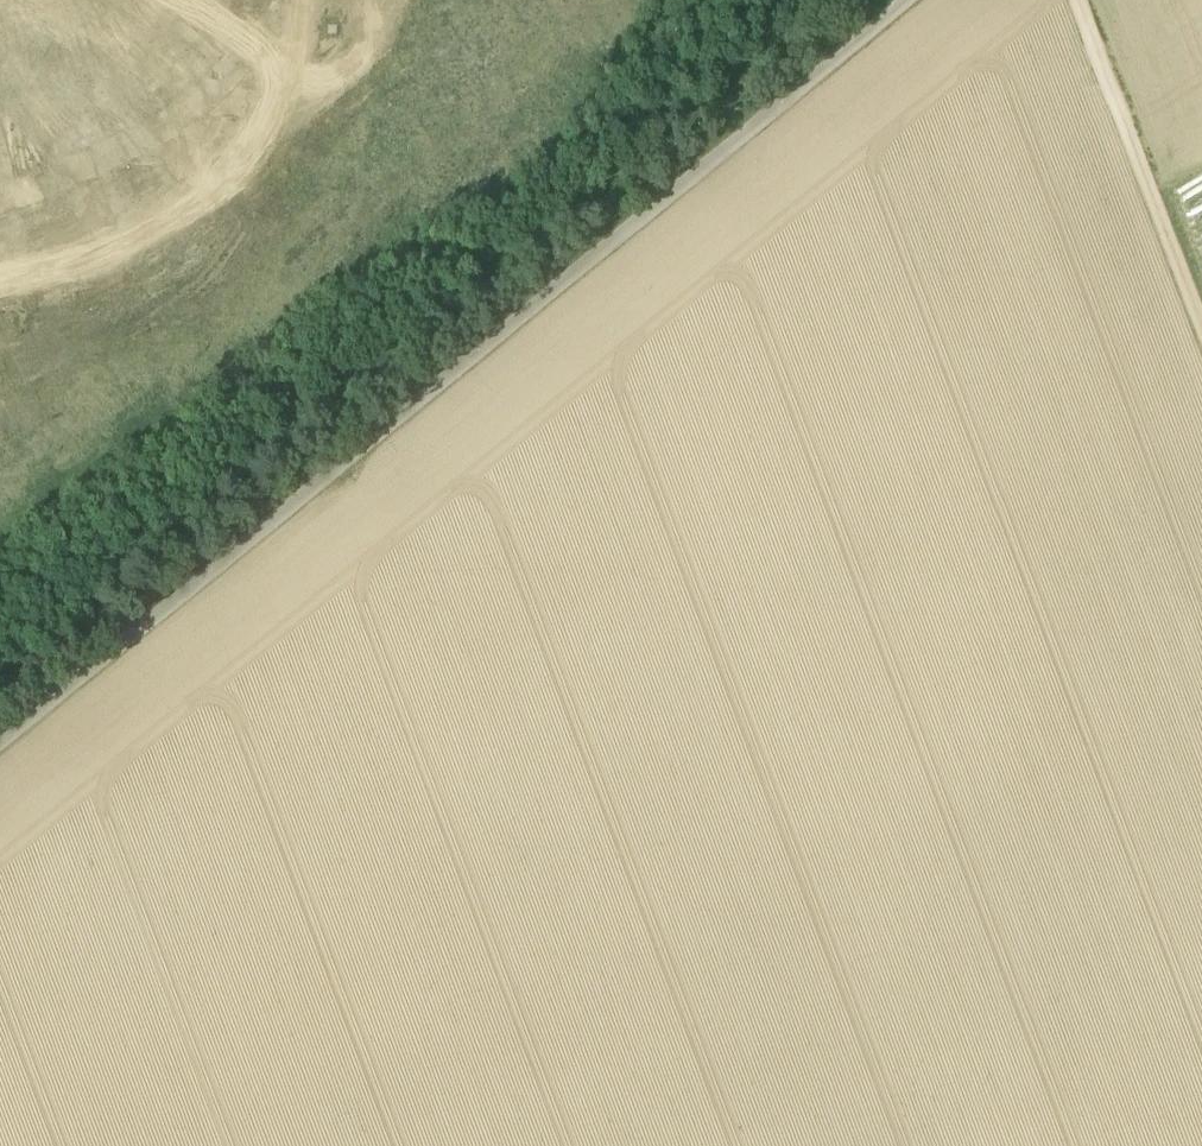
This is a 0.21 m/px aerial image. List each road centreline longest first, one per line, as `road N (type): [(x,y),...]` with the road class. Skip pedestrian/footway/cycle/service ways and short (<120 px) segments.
road 1 (unclassified): [(0,742),(757,98),(890,0)]
road 2 (track): [(1201,326),(1077,0)]

